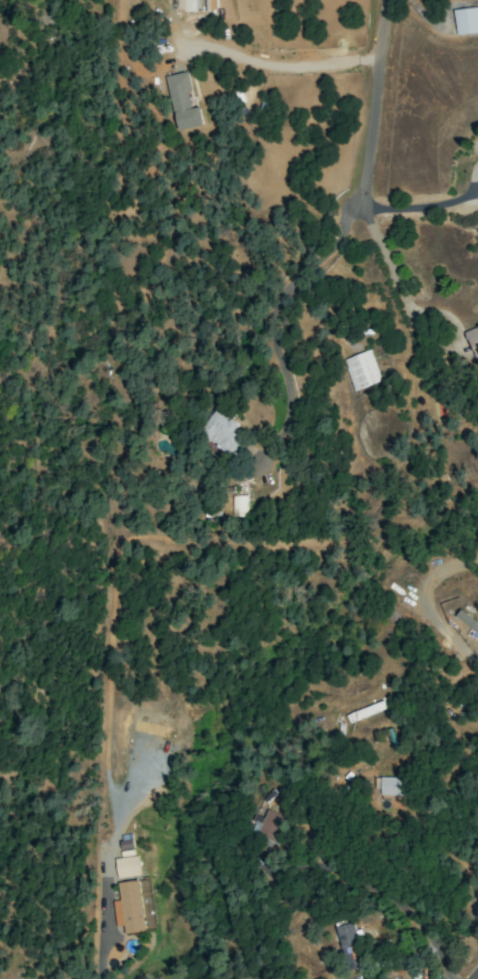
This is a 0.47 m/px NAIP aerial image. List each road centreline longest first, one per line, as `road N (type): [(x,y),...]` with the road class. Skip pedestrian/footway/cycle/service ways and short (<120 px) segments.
road 1 (residential): [(362,205),(383,0)]

